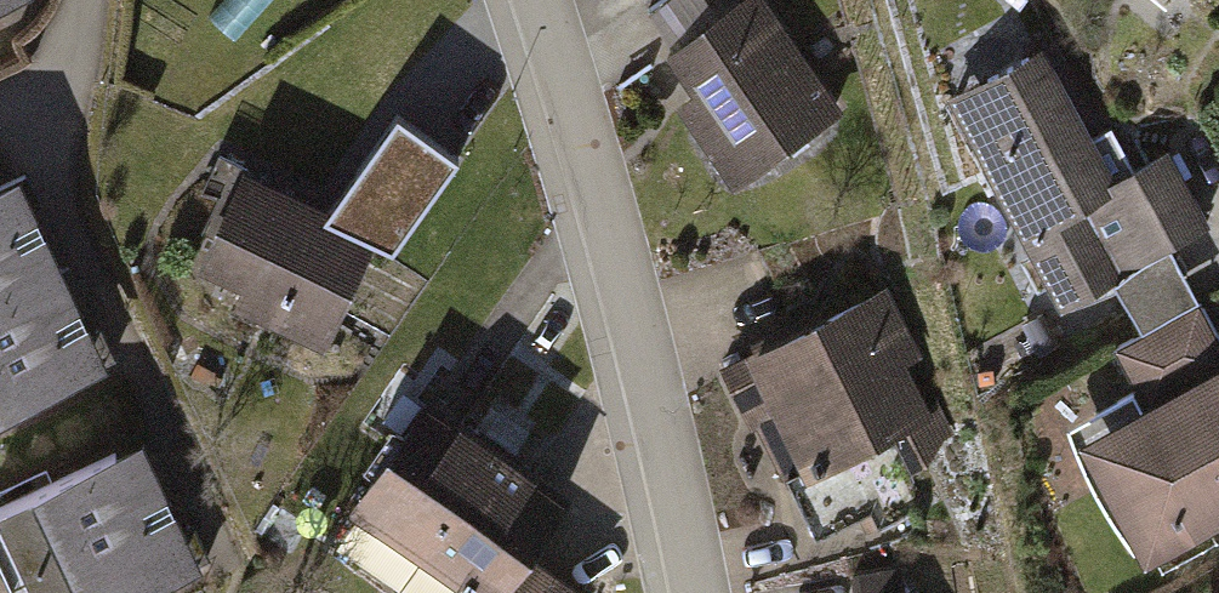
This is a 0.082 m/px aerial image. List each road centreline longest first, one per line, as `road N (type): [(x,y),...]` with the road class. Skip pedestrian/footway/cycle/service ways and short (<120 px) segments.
road 1 (residential): [(539,0),(610,226),(699,592)]

